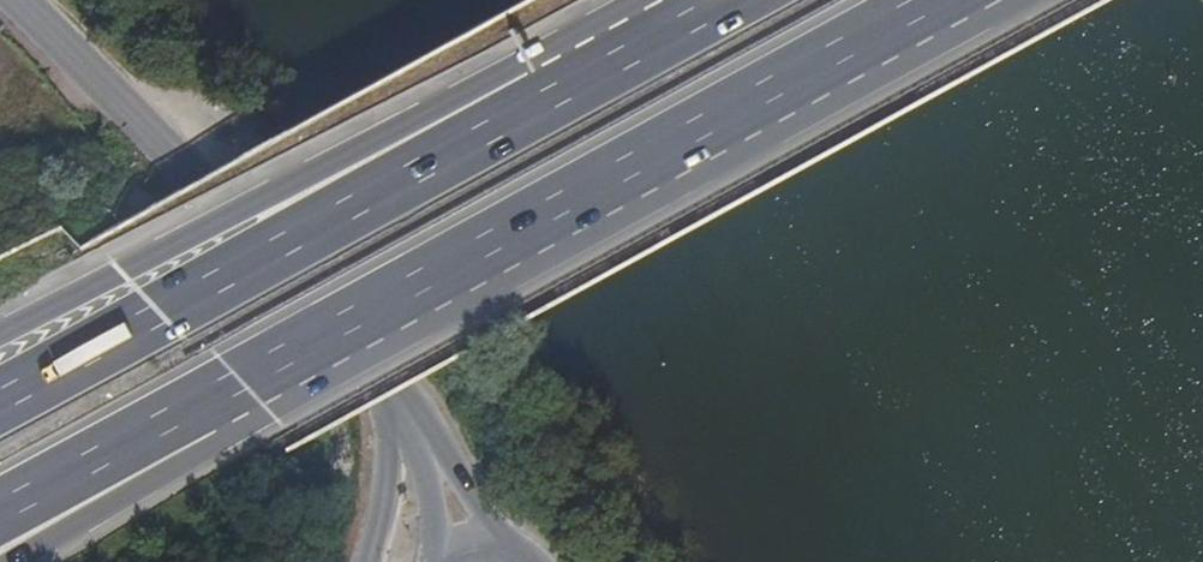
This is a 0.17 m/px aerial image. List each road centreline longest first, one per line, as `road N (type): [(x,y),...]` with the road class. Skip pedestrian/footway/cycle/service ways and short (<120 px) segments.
road 1 (trunk): [(238,393),(953,0)]
road 2 (trunk): [(543,96),(0,397)]
road 3 (trunk): [(543,96),(478,94),(0,329)]
road 4 (secondary): [(387,371),(14,0)]
road 5 (trunk): [(15,561),(152,481),(238,393)]
road 6 (trunk): [(0,511),(238,393)]
road 7 (trunk): [(716,0),(543,96)]
road 8 (secondary): [(387,371),(390,450),(366,561)]

